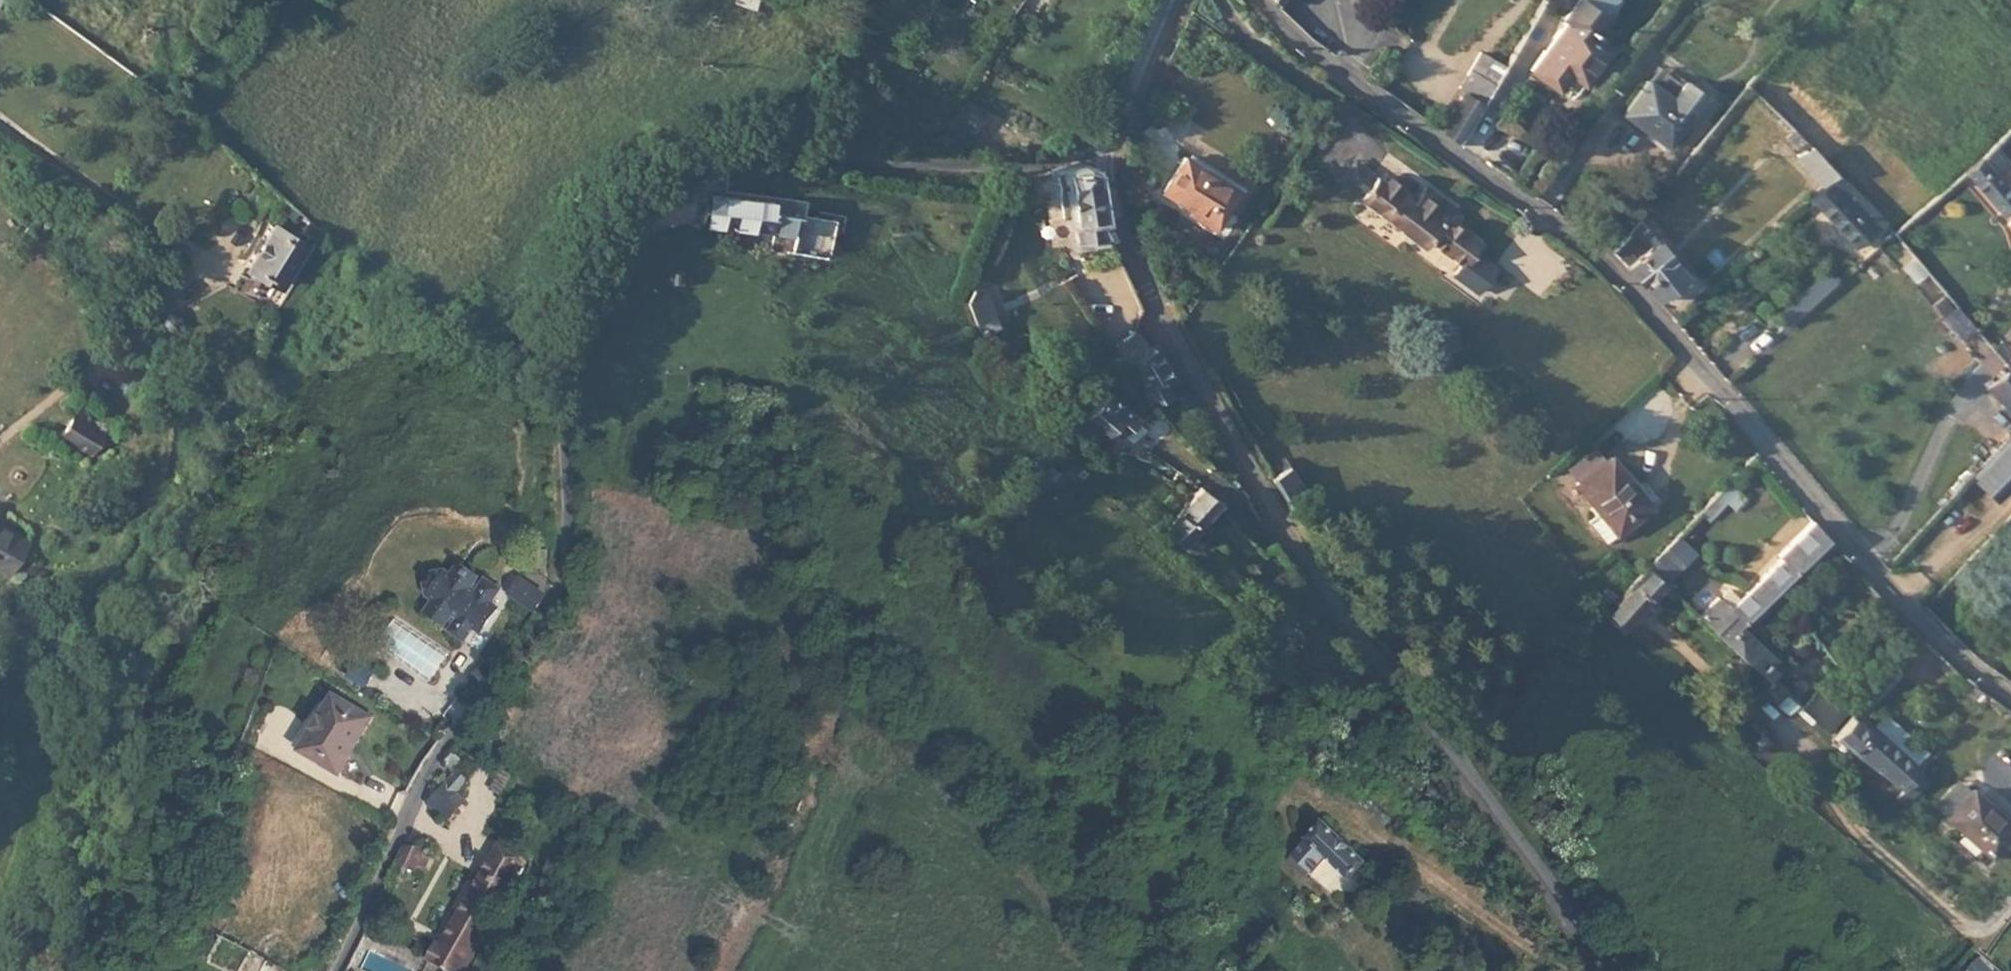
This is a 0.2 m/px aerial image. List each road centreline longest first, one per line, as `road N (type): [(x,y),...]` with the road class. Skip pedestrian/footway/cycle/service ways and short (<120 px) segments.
road 1 (tertiary): [(334,970),(425,780),(557,604),(570,544),(569,349),(624,219),(710,157),(760,146),(852,159),(1030,164),(1104,141)]
road 2 (tertiary): [(1253,0),(1627,285),(1857,557),(1958,655),(2010,693)]
road 3 (tertiary): [(1605,970),(1275,526),(1111,215),(1104,141)]
road 4 (tertiary): [(1104,141),(1172,0)]

